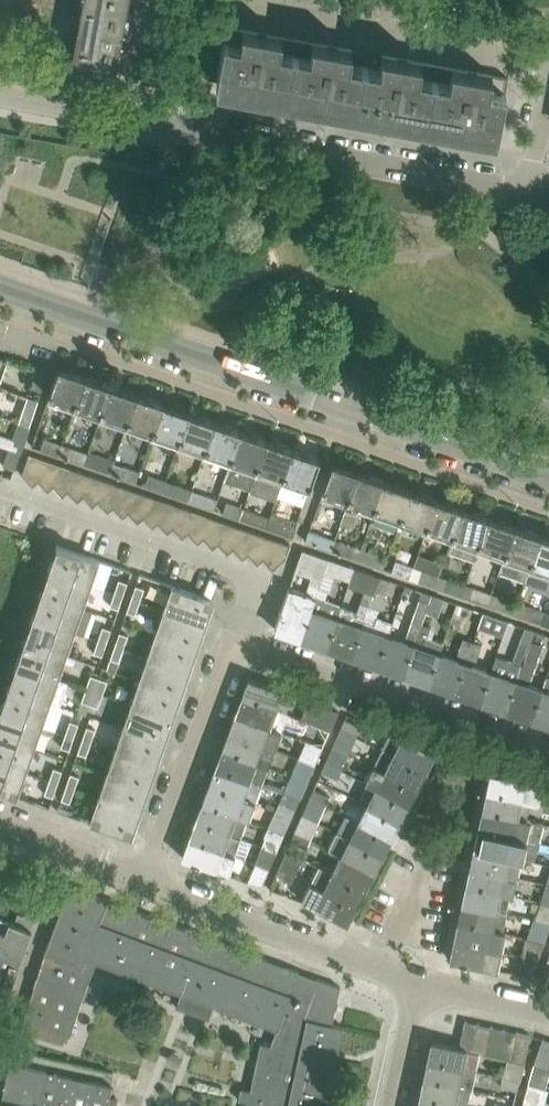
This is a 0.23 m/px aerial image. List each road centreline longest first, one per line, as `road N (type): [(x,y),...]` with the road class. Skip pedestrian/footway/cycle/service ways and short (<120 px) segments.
road 1 (residential): [(548,478),(0,289)]
road 2 (residential): [(529,192),(129,121)]
road 3 (residential): [(548,755),(234,642)]
road 4 (residential): [(234,642),(250,597),(249,582),(235,568),(0,487)]
road 5 (unclassified): [(234,642),(145,882)]
road 6 (residential): [(383,973),(145,882)]
road 7 (residential): [(145,882),(0,828)]
road 8 (residential): [(548,1017),(416,987)]
road 9 (residential): [(129,121),(0,96)]
road 10 (unclassified): [(383,973),(429,852)]
road 11 (unclassified): [(129,121),(151,0)]
road 12 (unclassified): [(391,1105),(416,987)]

